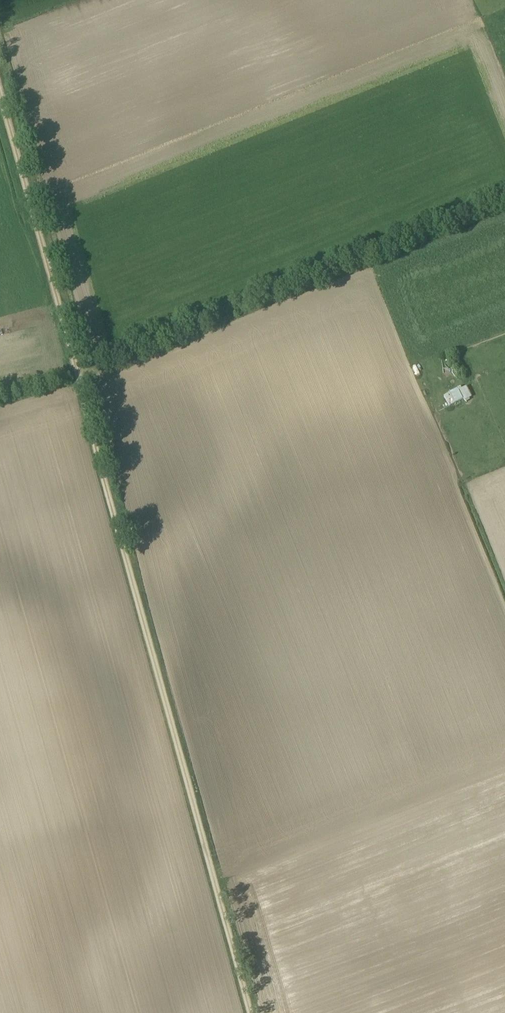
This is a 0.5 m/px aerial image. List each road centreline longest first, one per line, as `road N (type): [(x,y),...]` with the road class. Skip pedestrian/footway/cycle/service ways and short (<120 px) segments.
road 1 (track): [(251,1012),(0,92)]

